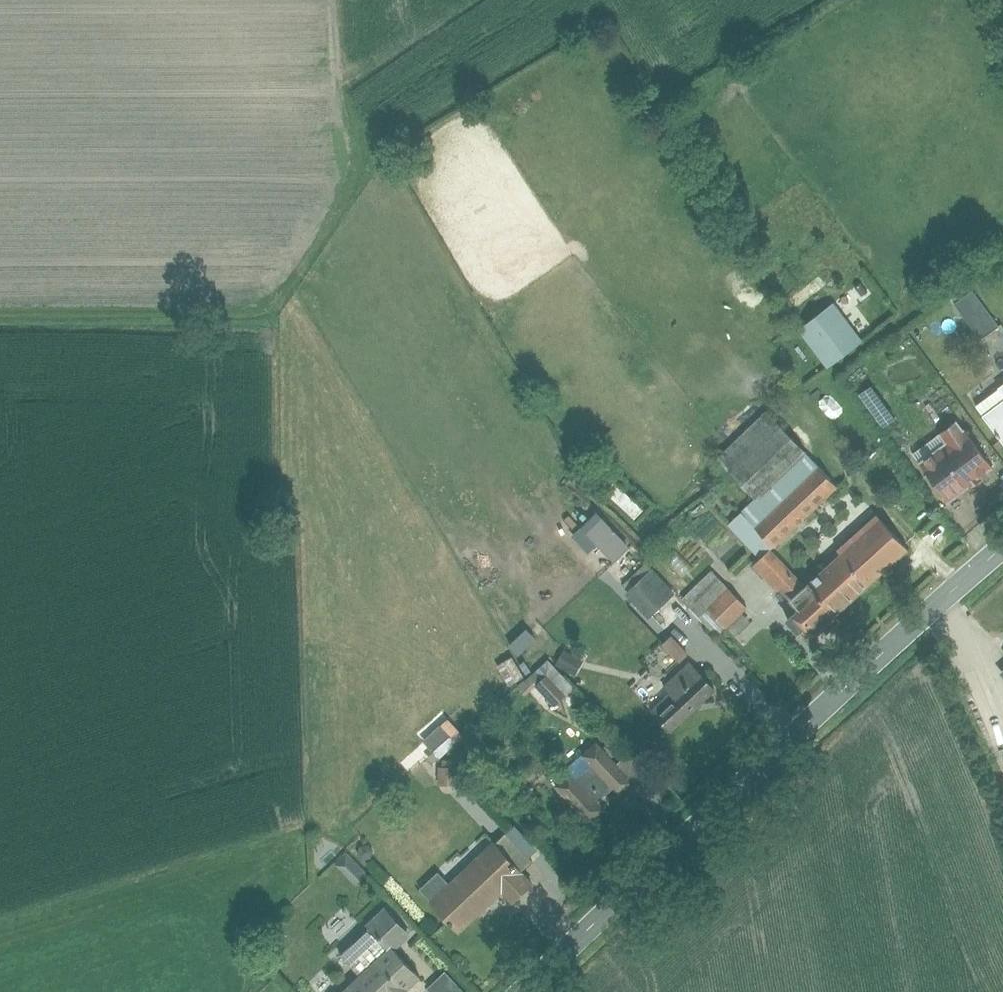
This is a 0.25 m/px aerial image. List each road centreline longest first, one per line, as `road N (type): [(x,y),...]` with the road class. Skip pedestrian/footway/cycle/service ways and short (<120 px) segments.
road 1 (secondary): [(529,991),(1002,547)]

